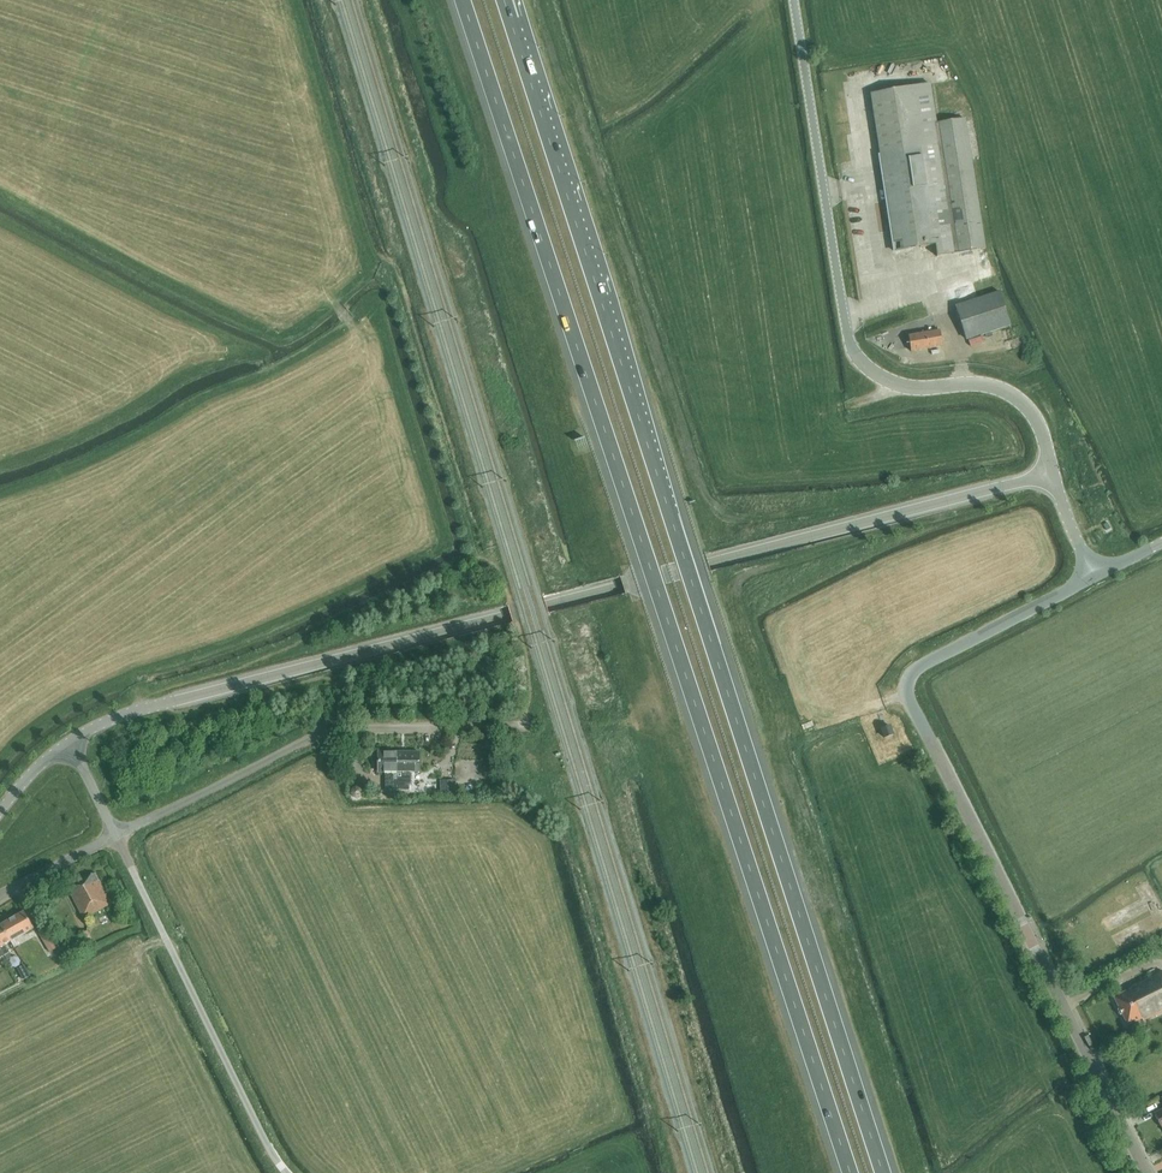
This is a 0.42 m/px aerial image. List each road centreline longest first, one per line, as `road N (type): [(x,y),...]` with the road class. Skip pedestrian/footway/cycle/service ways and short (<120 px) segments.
road 1 (motorway): [(464,0),(850,1172)]
road 2 (motorway): [(883,1172),(528,73)]
road 3 (tertiary): [(67,743),(139,710),(1053,473)]
road 4 (tertiary): [(1147,1172),(906,687),(921,665),(1095,577)]
road 5 (track): [(371,266),(400,295),(470,525),(470,558),(267,655),(138,696),(142,709)]
road 6 (unclassified): [(1053,473),(1039,426),(1010,393),(974,383),(891,382),(852,348),(794,0)]
road 7 (unclassified): [(116,836),(330,733),(528,726)]
road 8 (residential): [(0,896),(116,836)]

